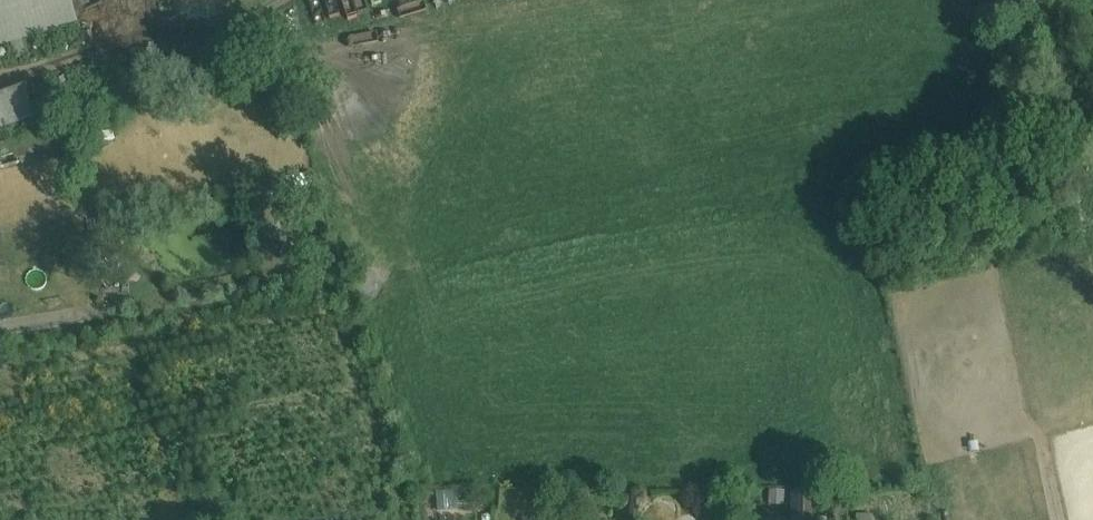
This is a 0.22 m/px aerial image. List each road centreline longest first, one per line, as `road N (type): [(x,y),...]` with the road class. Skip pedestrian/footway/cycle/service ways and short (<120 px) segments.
road 1 (track): [(1001,0),(1035,112),(1052,125),(1092,133)]

